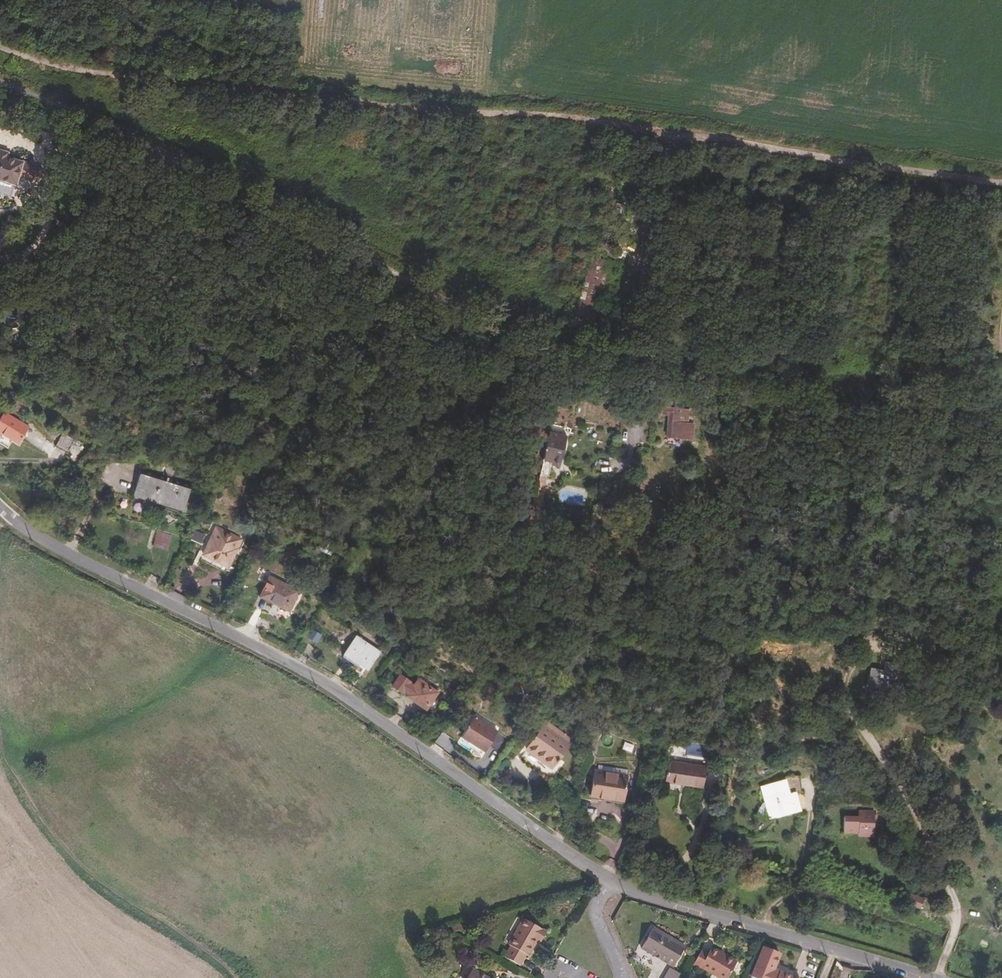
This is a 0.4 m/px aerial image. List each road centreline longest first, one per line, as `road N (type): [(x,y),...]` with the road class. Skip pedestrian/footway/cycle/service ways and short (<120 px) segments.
road 1 (tertiary): [(0,509),(64,553),(333,690),(607,879)]
road 2 (track): [(676,137),(535,114),(182,84),(65,68),(0,46)]
road 3 (track): [(856,663),(839,677),(846,697),(956,907),(934,977)]
road 4 (track): [(235,977),(68,862),(36,823),(0,749)]
road 5 (track): [(676,137),(668,203),(644,285),(639,387)]
road 6 (tertiary): [(607,879),(835,951)]

